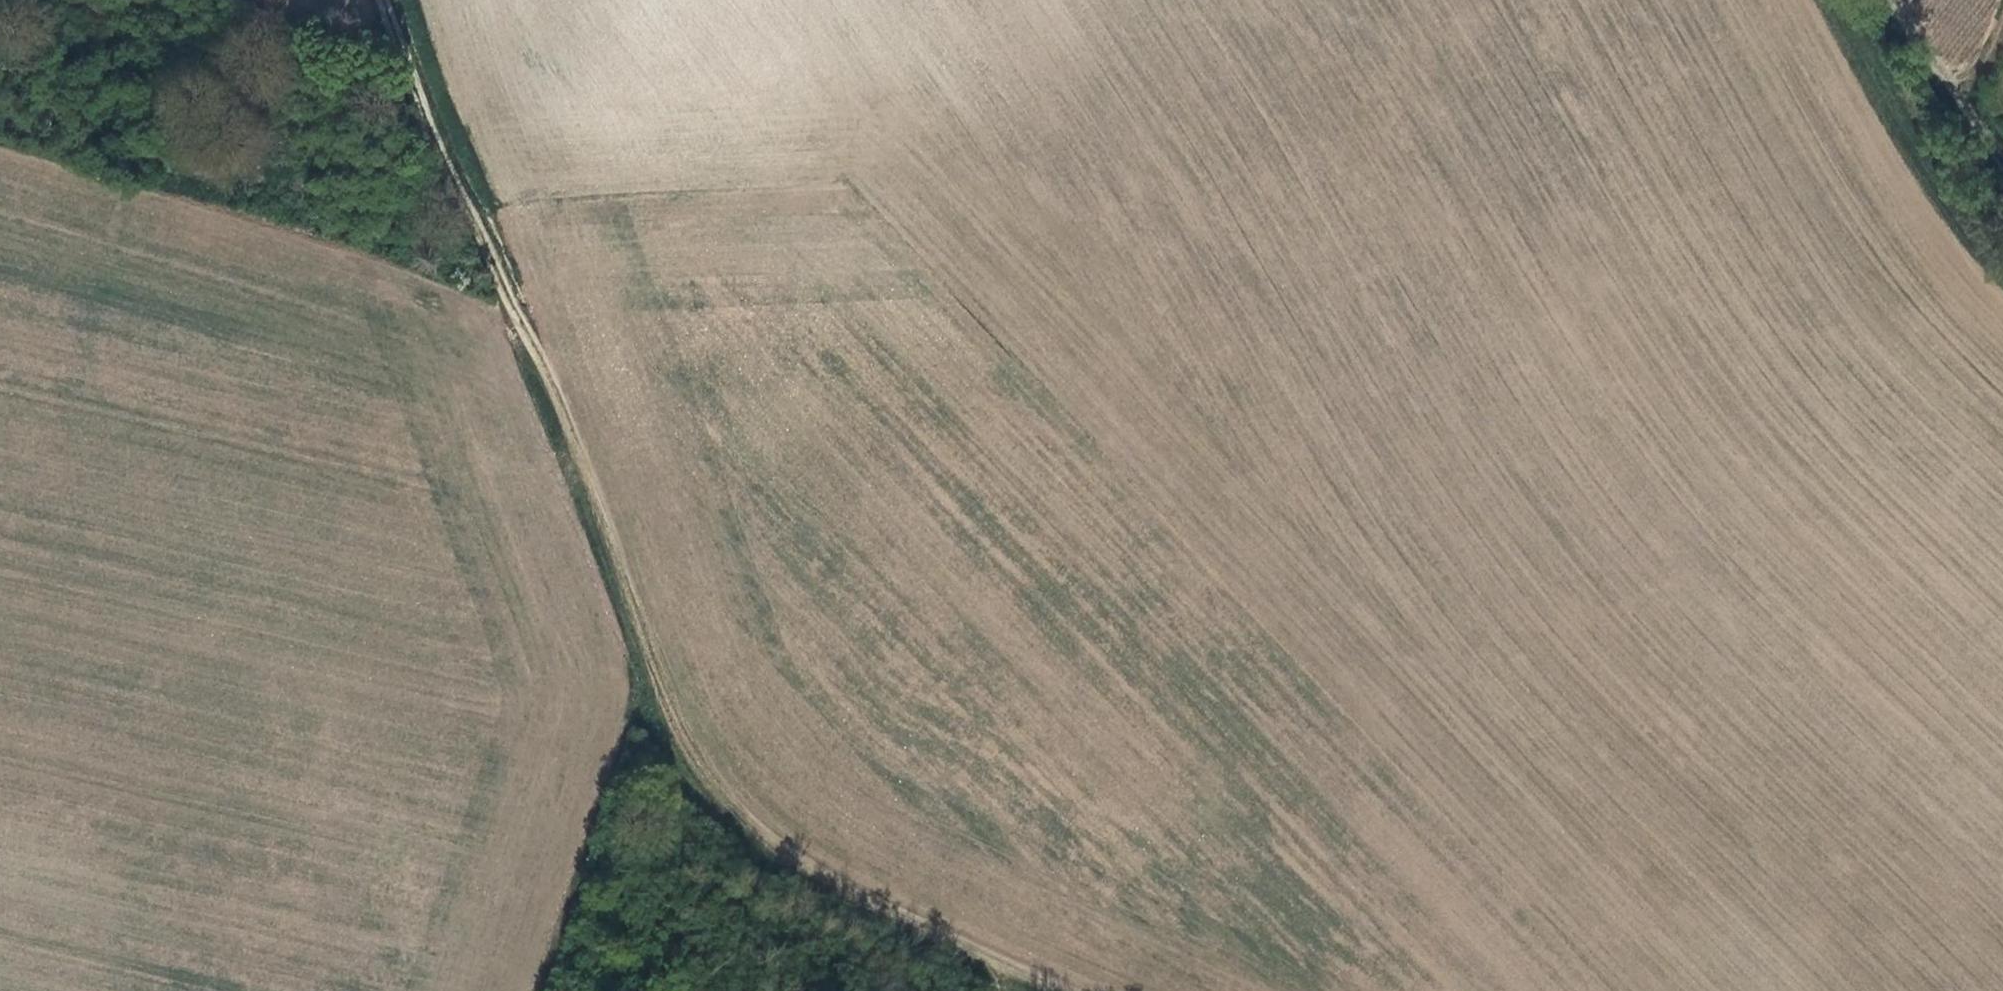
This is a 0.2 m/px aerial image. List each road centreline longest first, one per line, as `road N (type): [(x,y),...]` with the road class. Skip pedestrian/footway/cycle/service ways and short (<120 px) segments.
road 1 (track): [(387,0),(429,128),(566,421),(686,753),(739,819),(798,869),(1081,990)]
road 2 (track): [(1905,0),(2002,163)]

